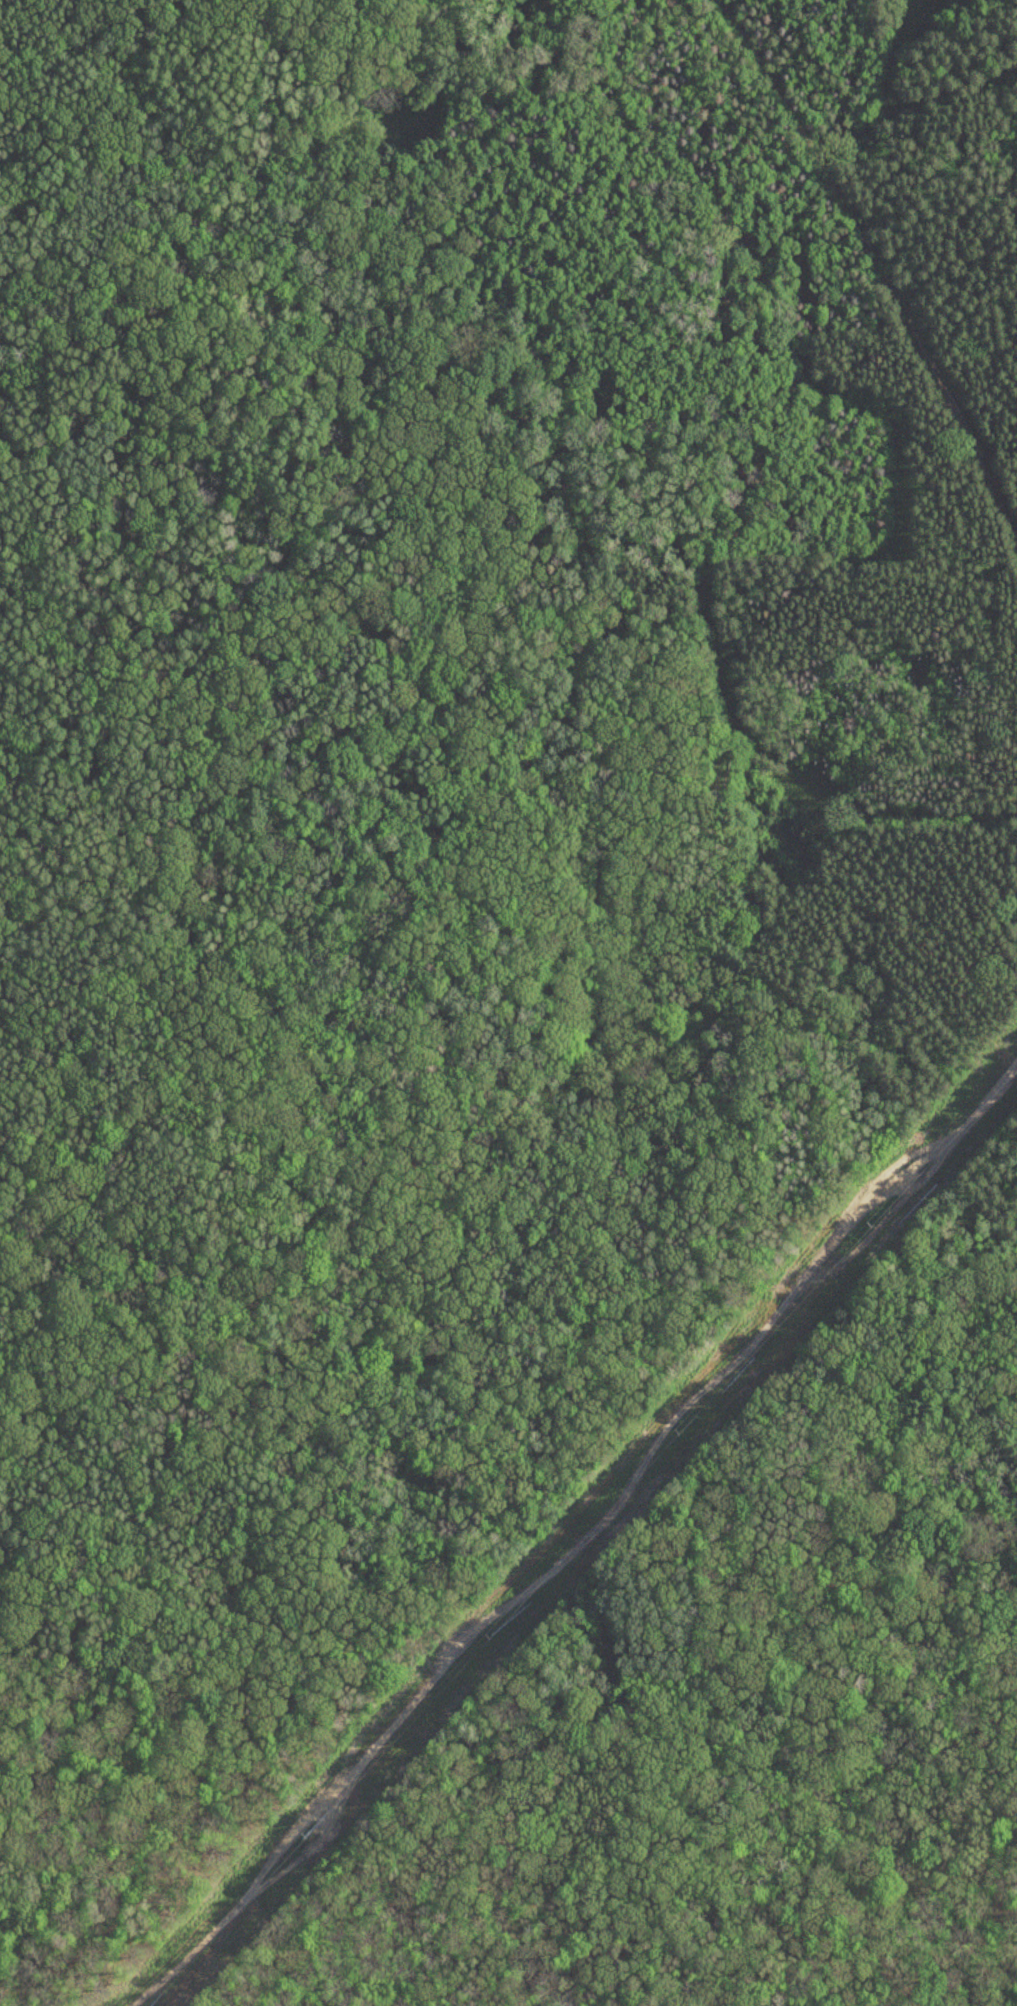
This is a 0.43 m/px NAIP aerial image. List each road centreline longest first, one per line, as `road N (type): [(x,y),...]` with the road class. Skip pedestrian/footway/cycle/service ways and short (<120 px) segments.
road 1 (track): [(1016,548),(862,238),(851,198),(714,0)]

